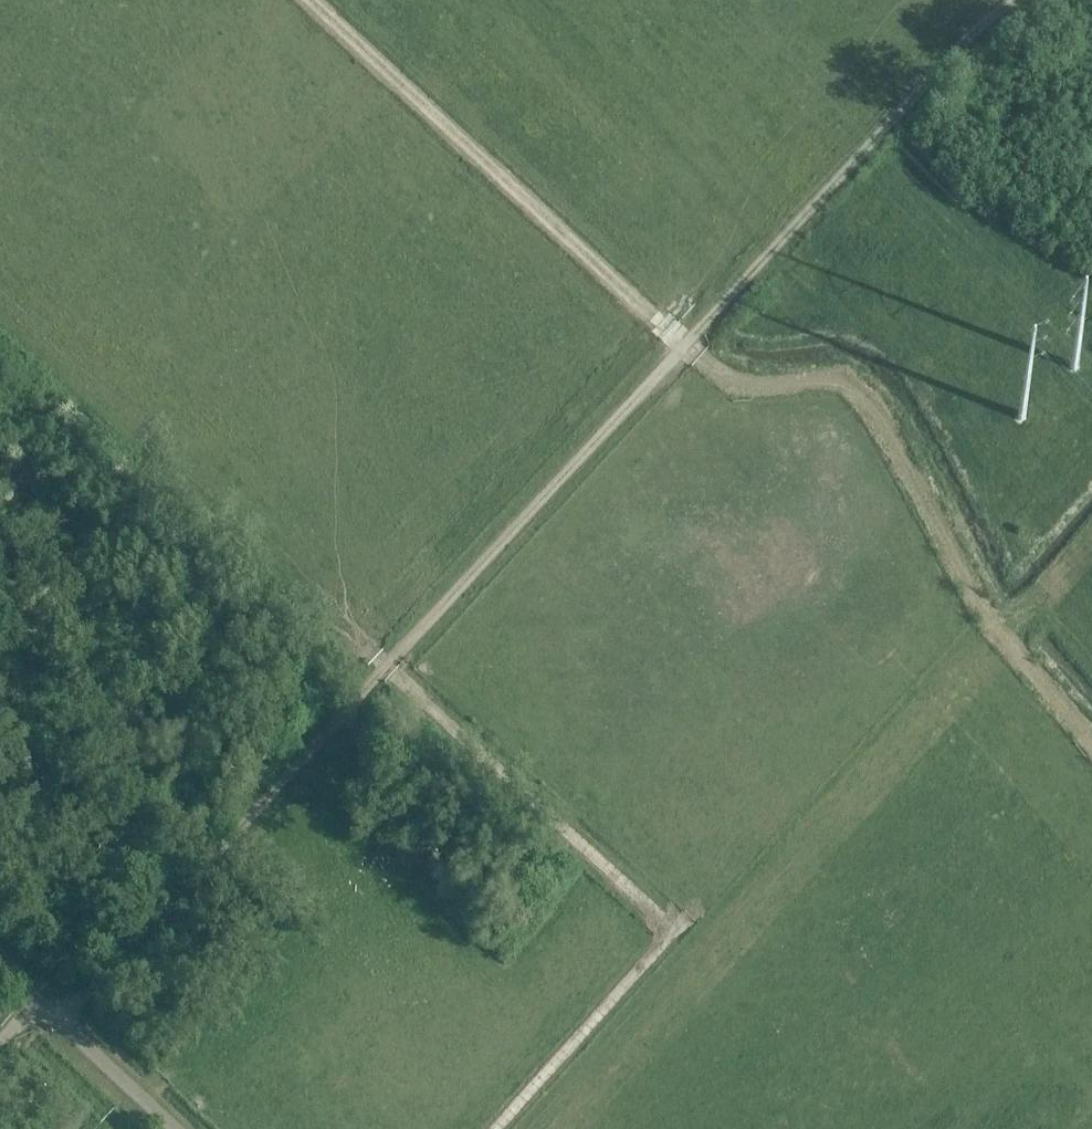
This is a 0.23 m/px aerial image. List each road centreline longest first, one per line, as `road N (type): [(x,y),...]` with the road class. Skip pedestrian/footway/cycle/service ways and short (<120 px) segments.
road 1 (track): [(1022,0),(961,44),(388,667)]
road 2 (track): [(388,667),(668,929),(497,1128)]
road 3 (track): [(1091,741),(986,614),(859,394),(833,381),(734,378),(661,322)]
road 4 (track): [(388,667),(61,1021)]
road 5 (track): [(311,0),(661,322)]
road 6 (track): [(661,322),(364,644),(388,667)]

